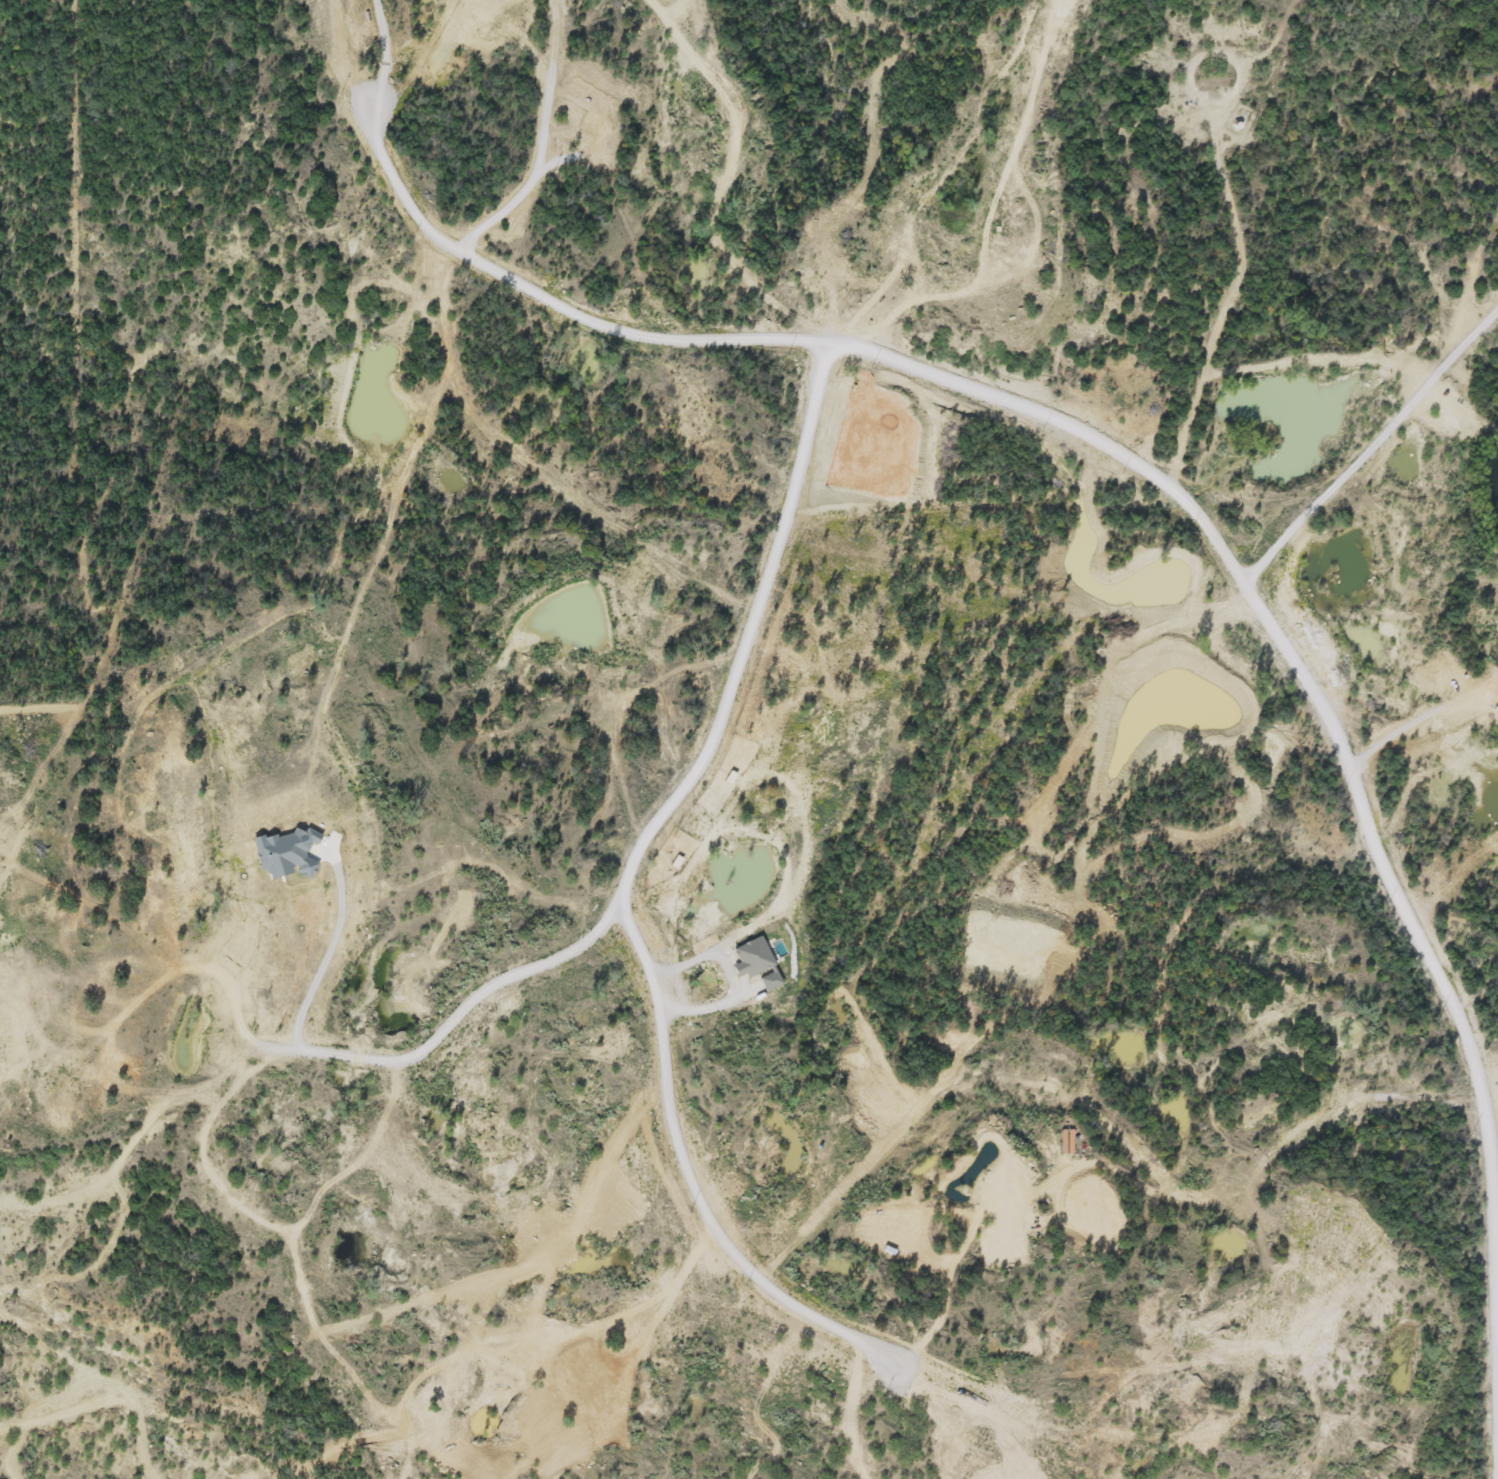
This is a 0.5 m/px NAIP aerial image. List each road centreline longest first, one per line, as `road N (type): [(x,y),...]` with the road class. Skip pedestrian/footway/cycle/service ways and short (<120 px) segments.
road 1 (residential): [(1497,1234),(1497,1143),(1476,1054),(1448,987),(1390,879),(1338,731),(1194,510),(1145,466),(1024,403),(869,350),(783,338),(666,341),(567,310),(431,226),(377,144),(370,101)]
road 2 (residential): [(831,345),(796,494),(709,761),(644,850),(625,911),(660,1002),(679,1143),(715,1232),(785,1305),(903,1371)]

